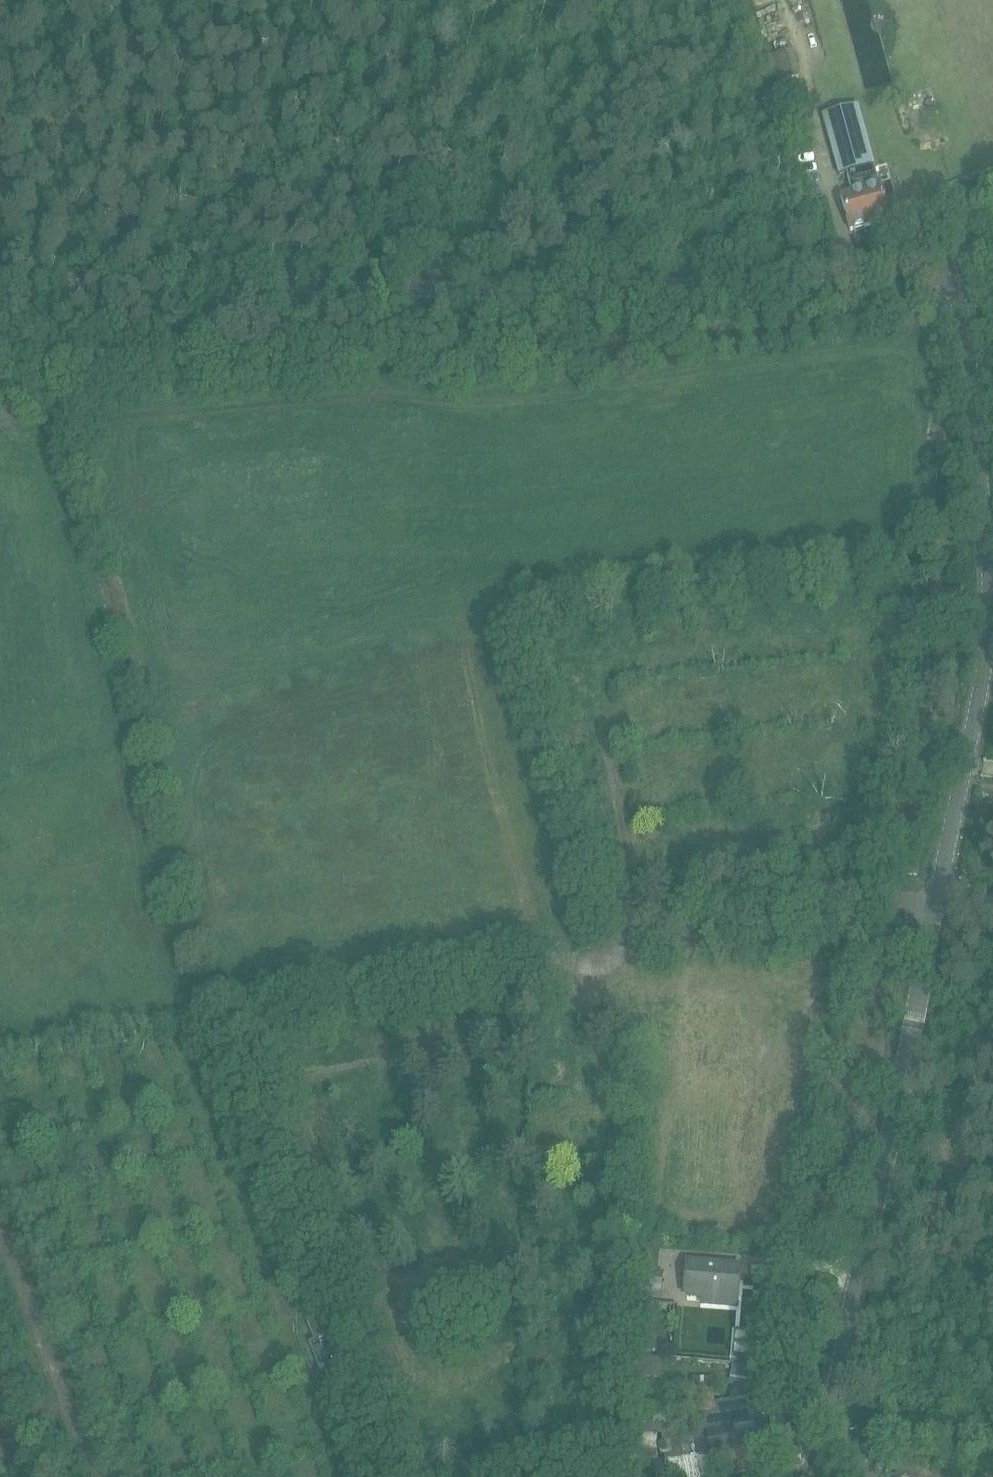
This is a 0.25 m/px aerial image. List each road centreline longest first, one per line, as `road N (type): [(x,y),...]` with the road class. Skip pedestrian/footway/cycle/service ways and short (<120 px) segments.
road 1 (tertiary): [(937,904),(967,735),(983,553),(975,335),(940,272),(915,263),(426,282),(118,278),(0,289)]
road 2 (tertiary): [(892,1476),(842,1459),(829,1428),(937,904)]

